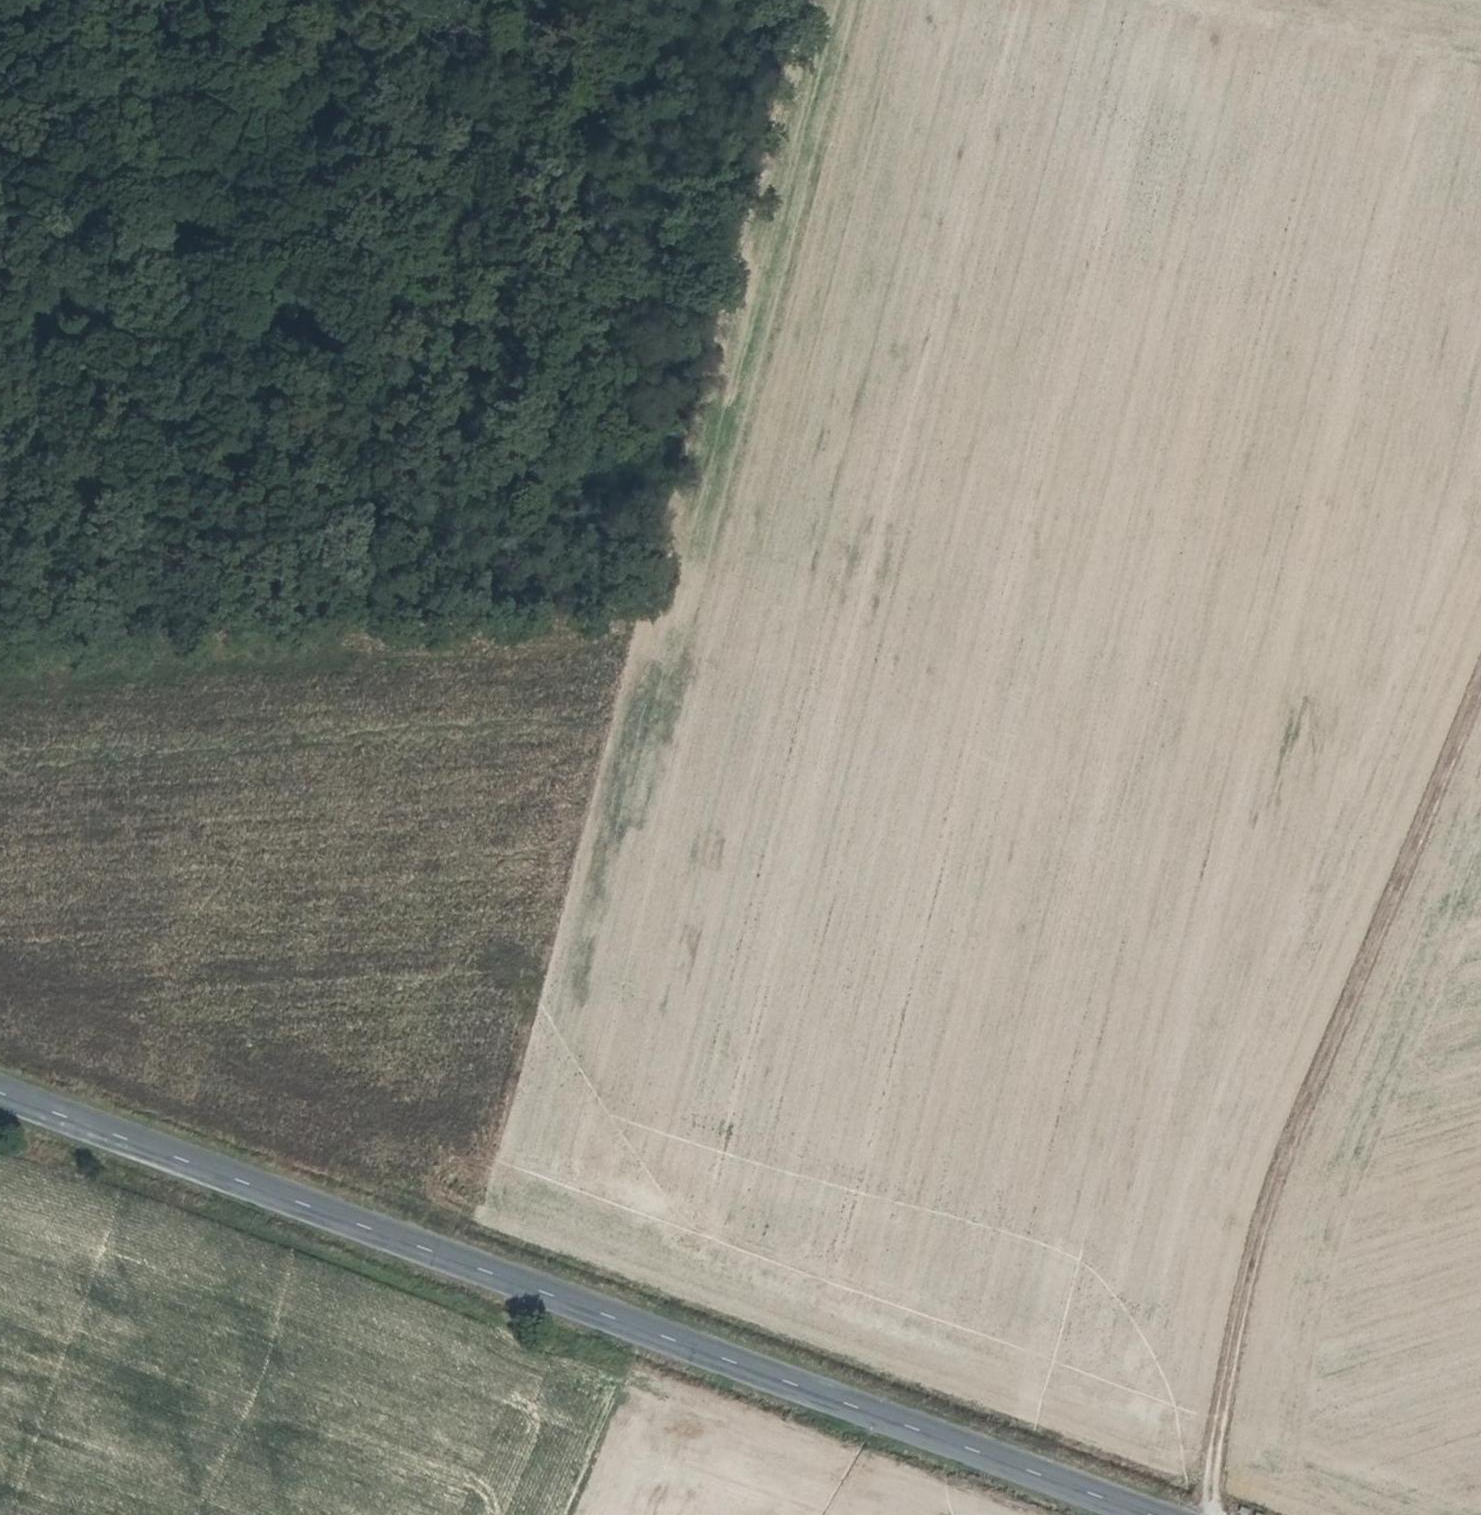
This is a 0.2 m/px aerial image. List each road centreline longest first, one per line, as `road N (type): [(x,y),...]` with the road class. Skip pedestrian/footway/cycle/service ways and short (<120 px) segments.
road 1 (secondary): [(0,1103),(1133,1514)]
road 2 (track): [(1211,1514),(1224,1390),(1261,1200),(1480,664)]

